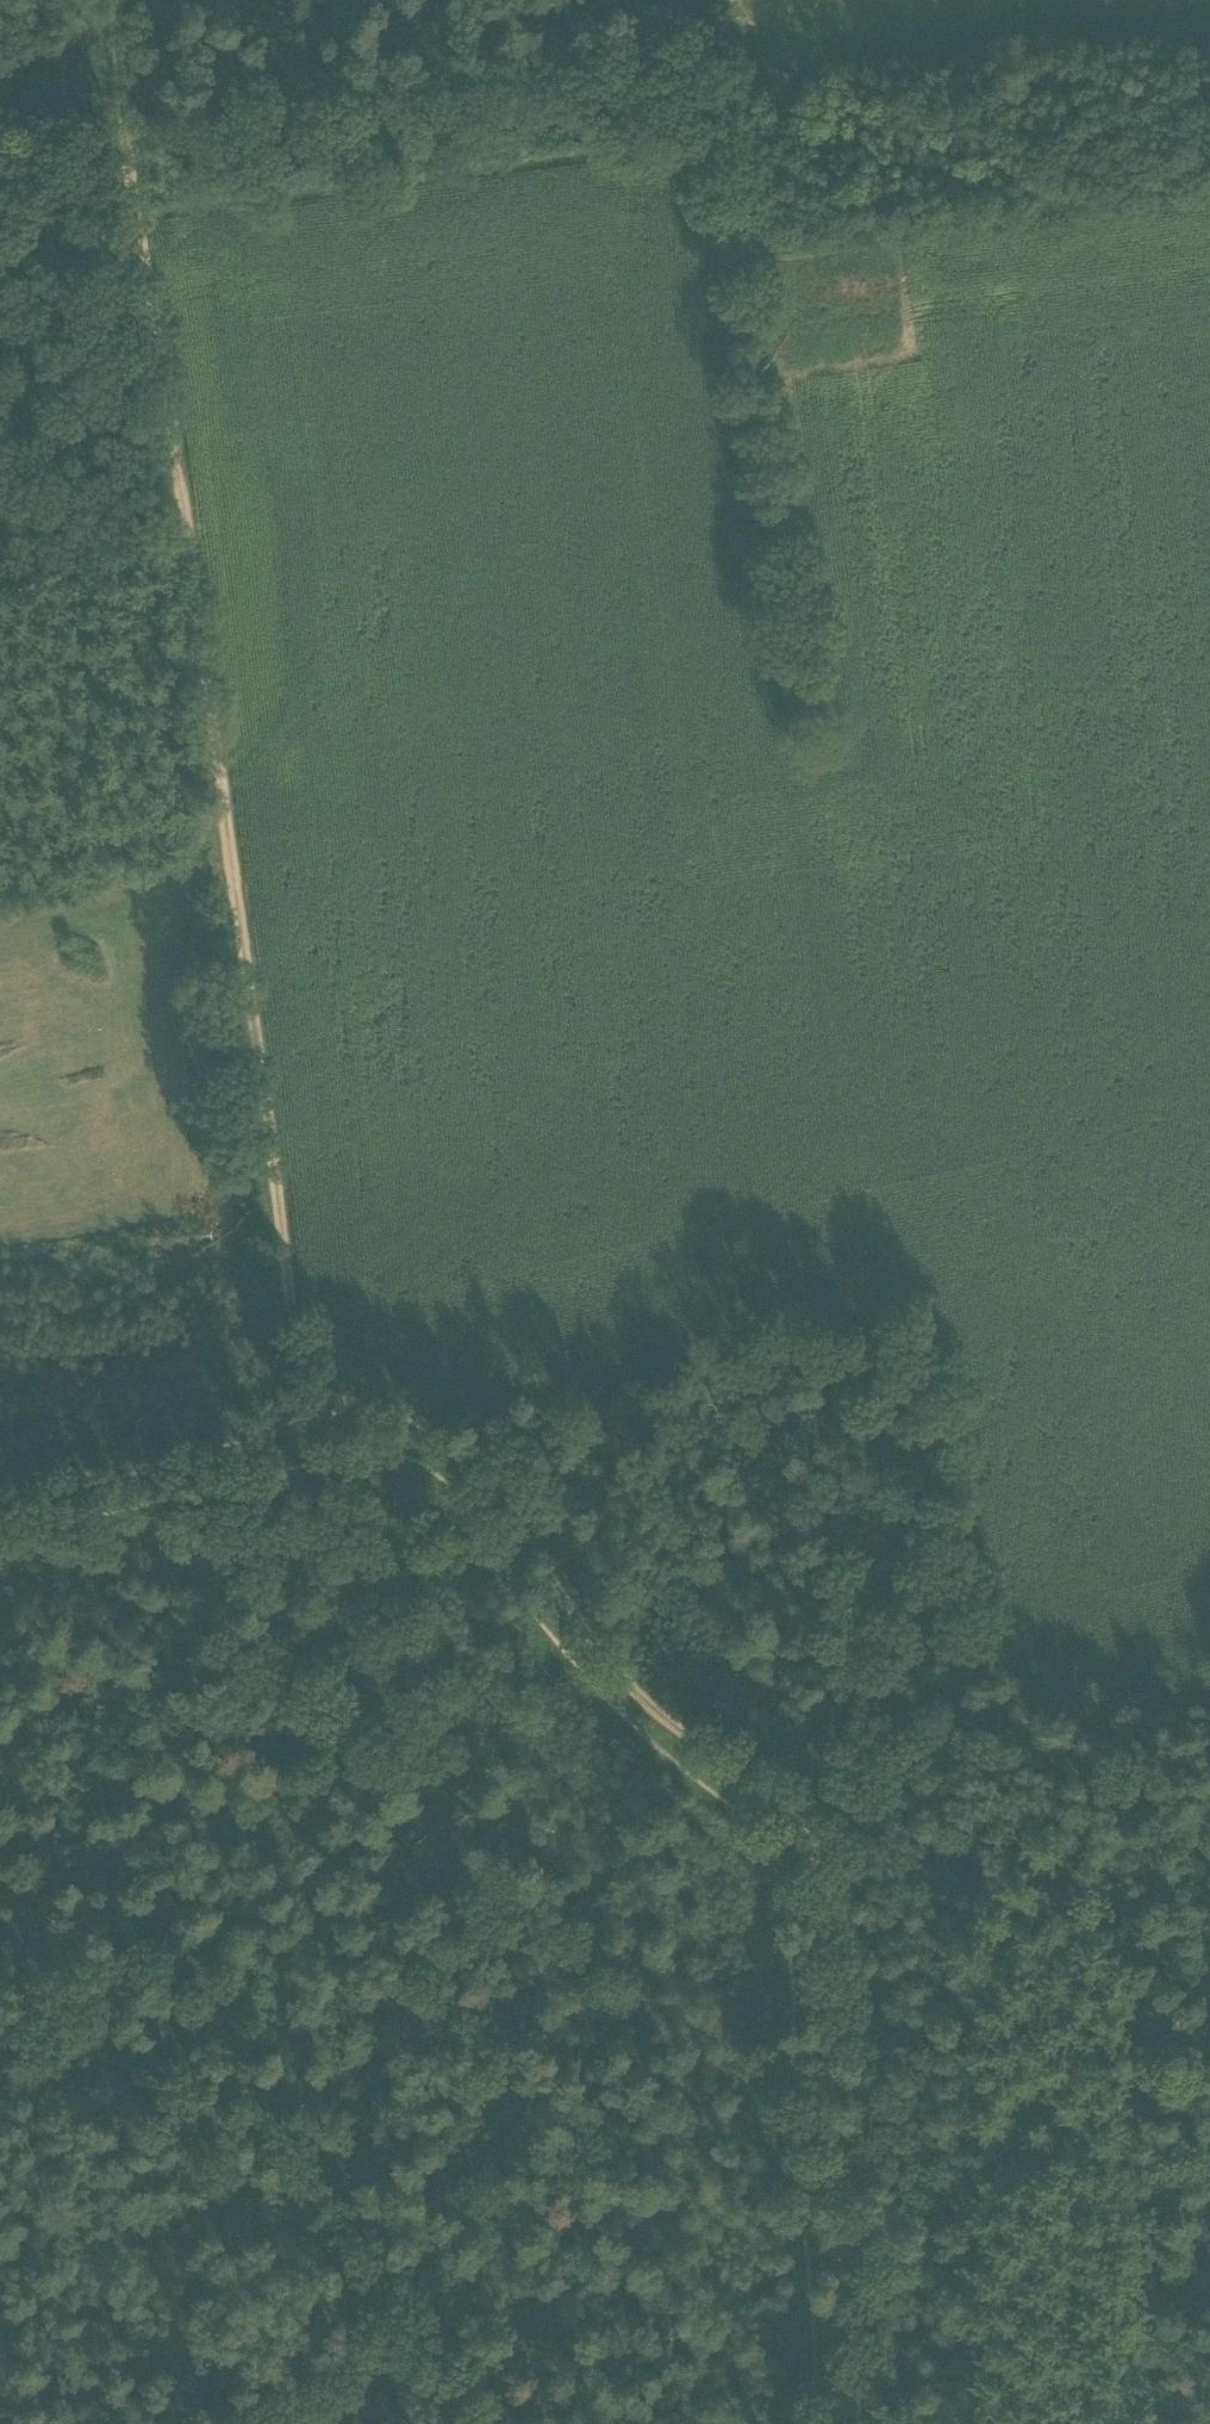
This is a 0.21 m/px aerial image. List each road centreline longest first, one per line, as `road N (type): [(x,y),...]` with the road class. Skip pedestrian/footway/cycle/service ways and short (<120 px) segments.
road 1 (track): [(307,1429),(118,102),(116,0)]
road 2 (track): [(839,2423),(832,2108),(814,1985),(818,1841),(779,1799),(686,1748),(597,1650),(482,1476),(438,1433),(405,1414),(370,1409),(307,1429)]
road 3 (track): [(307,1429),(0,1503)]

